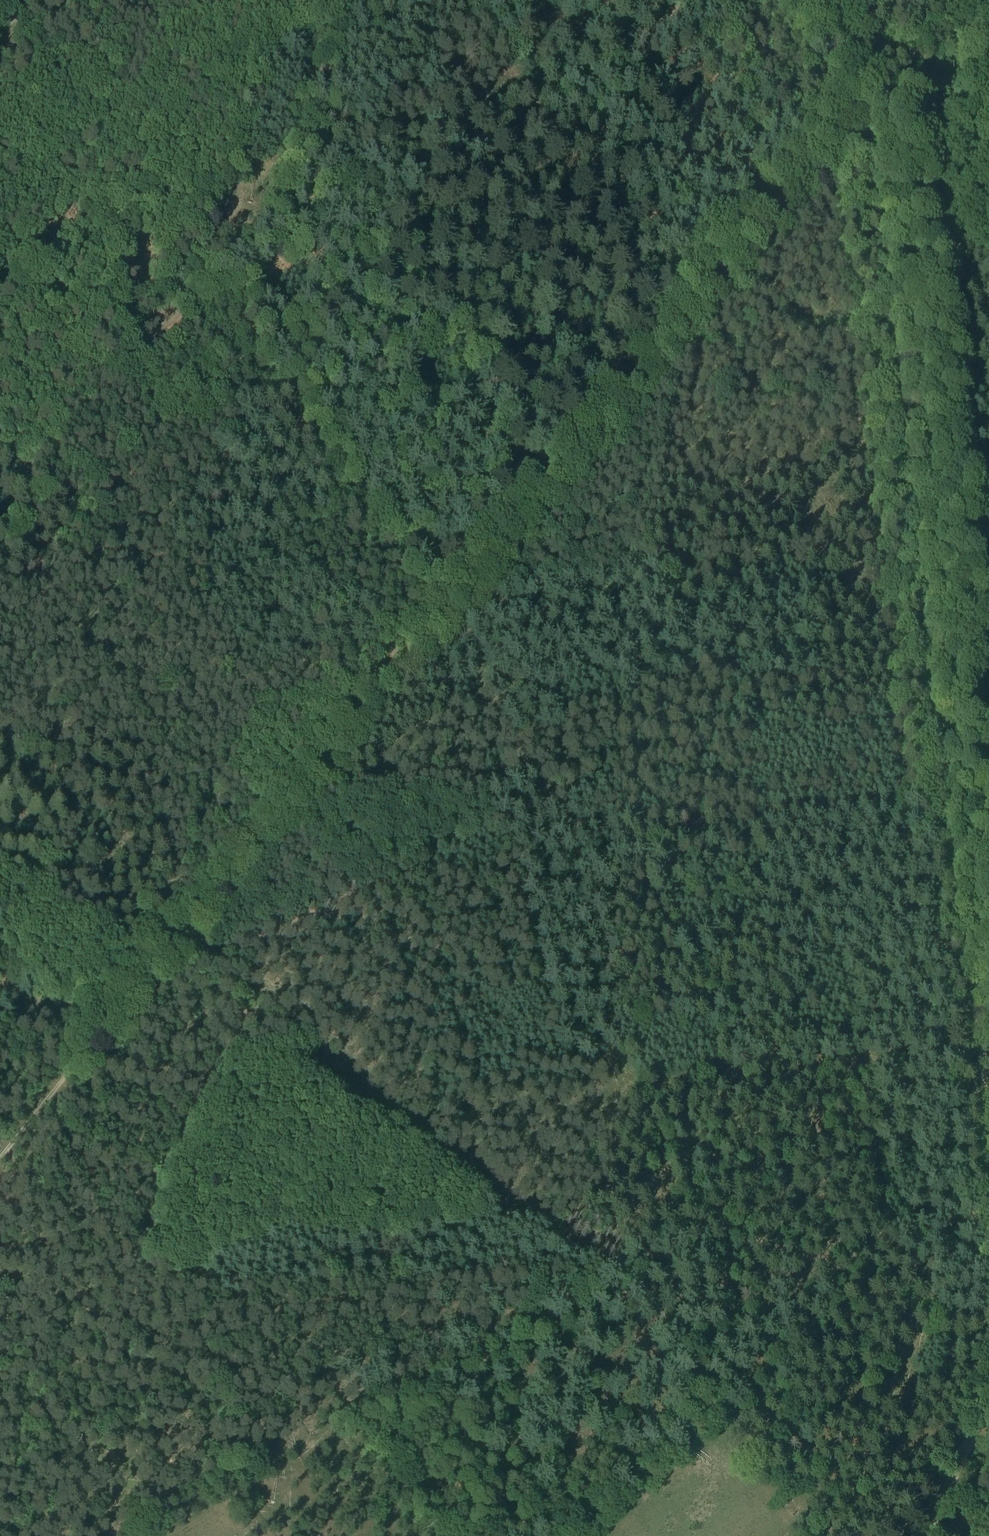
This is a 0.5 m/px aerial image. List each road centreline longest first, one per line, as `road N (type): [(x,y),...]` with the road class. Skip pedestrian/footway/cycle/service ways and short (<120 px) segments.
road 1 (track): [(880,98),(843,123),(809,164),(0,1155)]
road 2 (track): [(988,1121),(880,98)]
road 3 (track): [(920,1535),(988,1389)]

